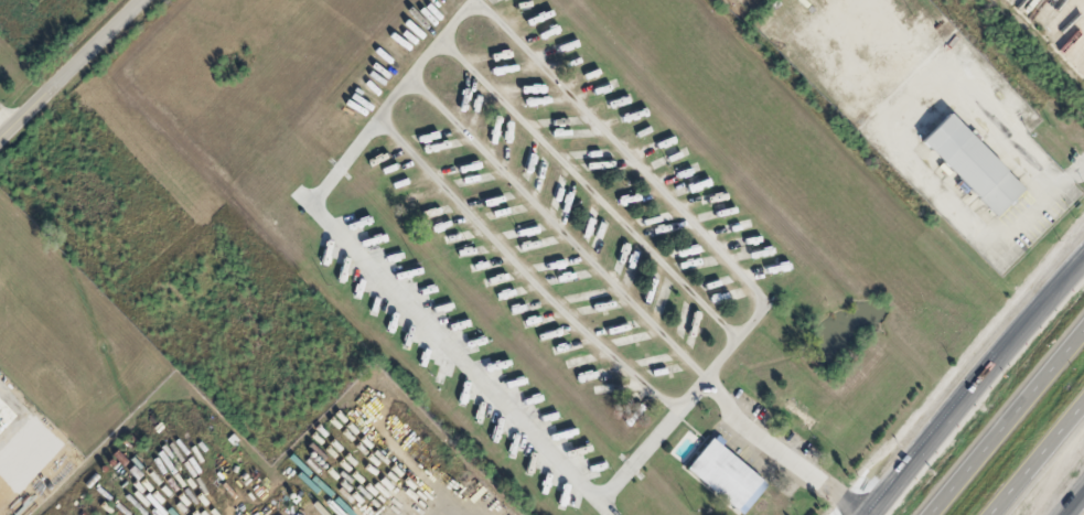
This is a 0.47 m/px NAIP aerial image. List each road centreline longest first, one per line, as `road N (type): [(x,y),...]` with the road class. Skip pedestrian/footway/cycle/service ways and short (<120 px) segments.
road 1 (tertiary): [(1083,249),(864,514)]
road 2 (motorway): [(1083,332),(934,514)]
road 3 (tertiary): [(0,144),(146,0)]
road 4 (motorway): [(969,388),(878,514)]
road 5 (motorway): [(992,514),(1083,405)]
road 6 (motorway): [(994,514),(1083,424)]

